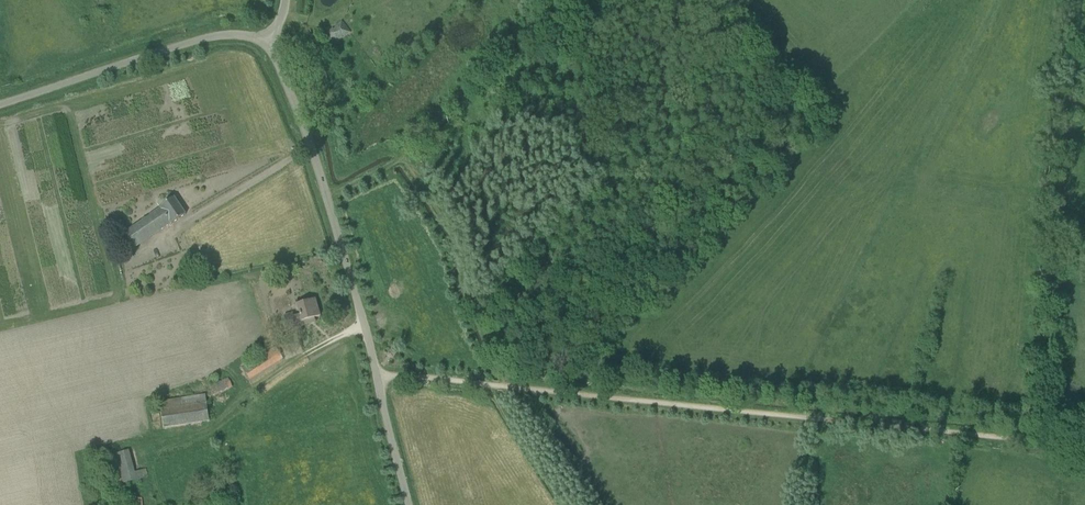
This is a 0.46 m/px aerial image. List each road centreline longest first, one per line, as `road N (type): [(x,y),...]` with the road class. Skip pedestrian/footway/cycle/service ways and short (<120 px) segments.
road 1 (track): [(1084,447),(508,388)]
road 2 (unclassified): [(409,504),(328,198),(268,45)]
road 3 (unclassified): [(0,105),(215,37),(268,45)]
road 4 (track): [(402,158),(543,0)]
road 5 (track): [(562,504),(486,385)]

